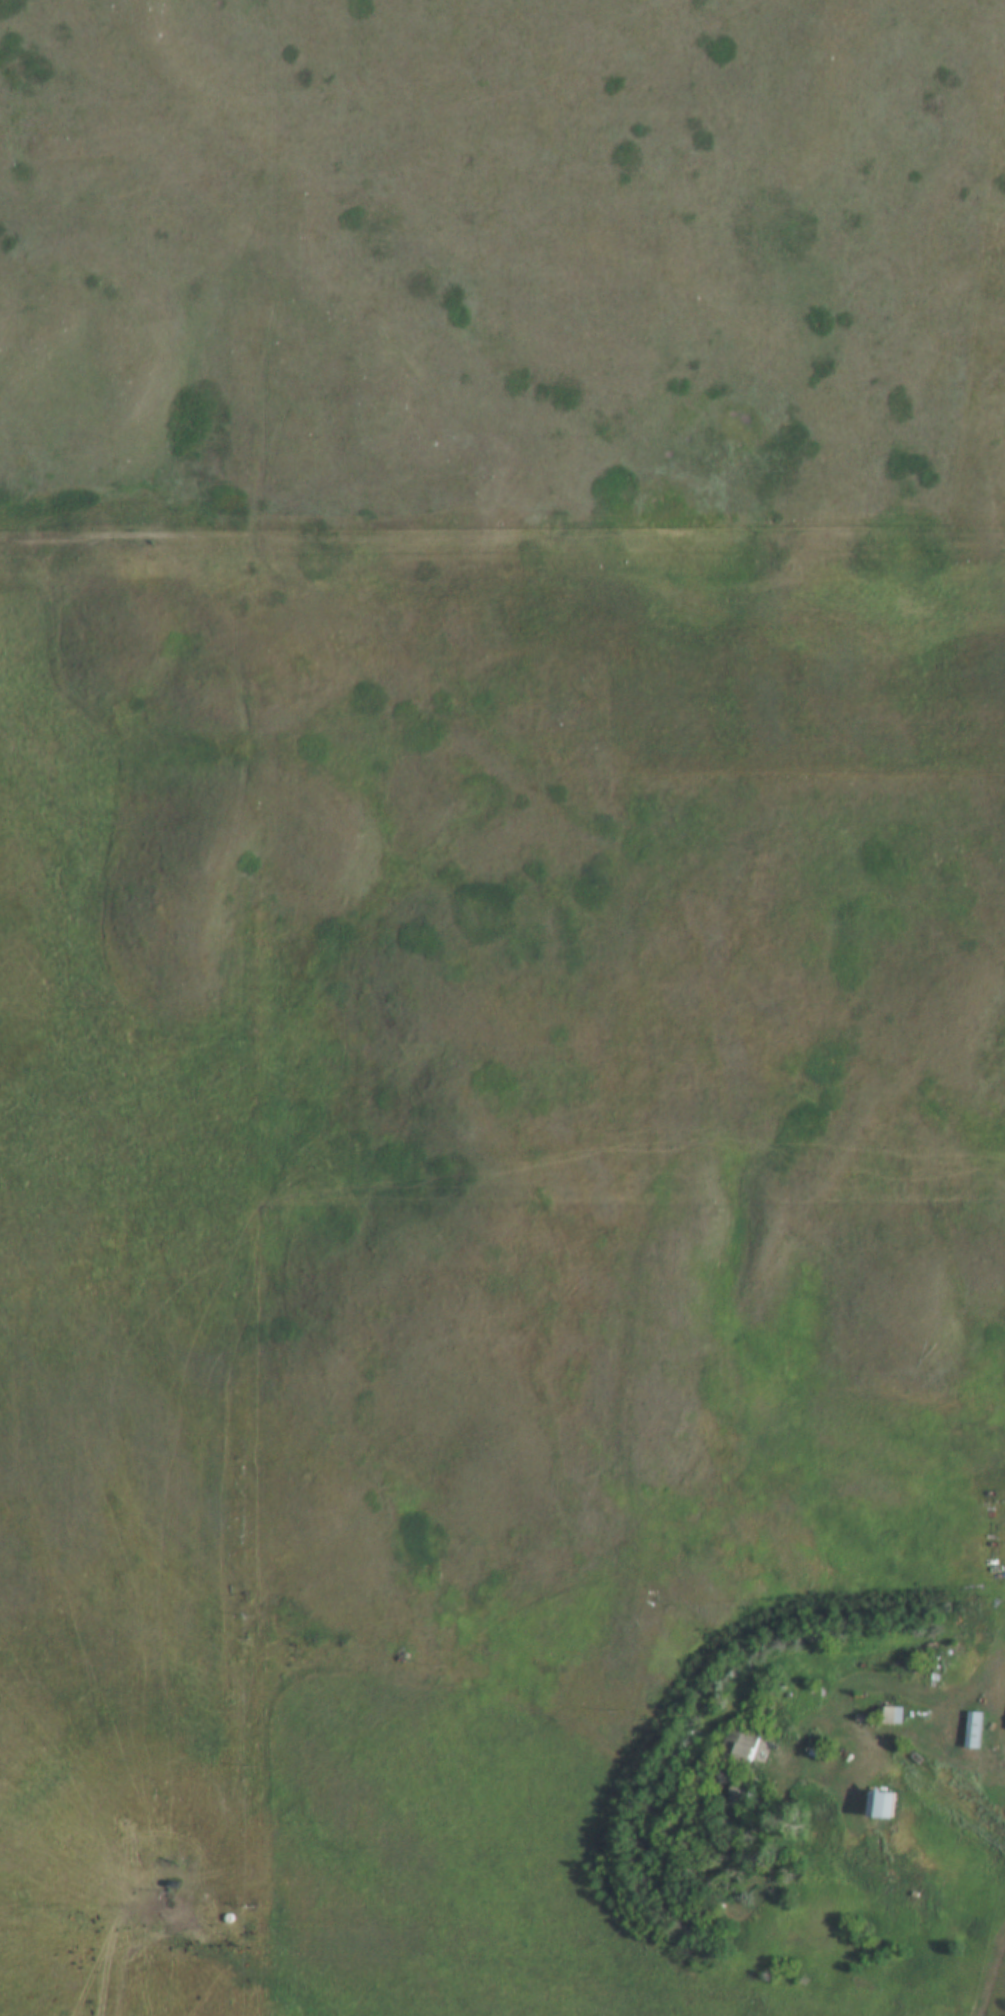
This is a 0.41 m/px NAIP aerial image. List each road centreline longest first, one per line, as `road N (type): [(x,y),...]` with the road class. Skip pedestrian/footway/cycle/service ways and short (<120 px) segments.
road 1 (track): [(1004,1845),(888,1747),(845,1729),(791,1741)]

